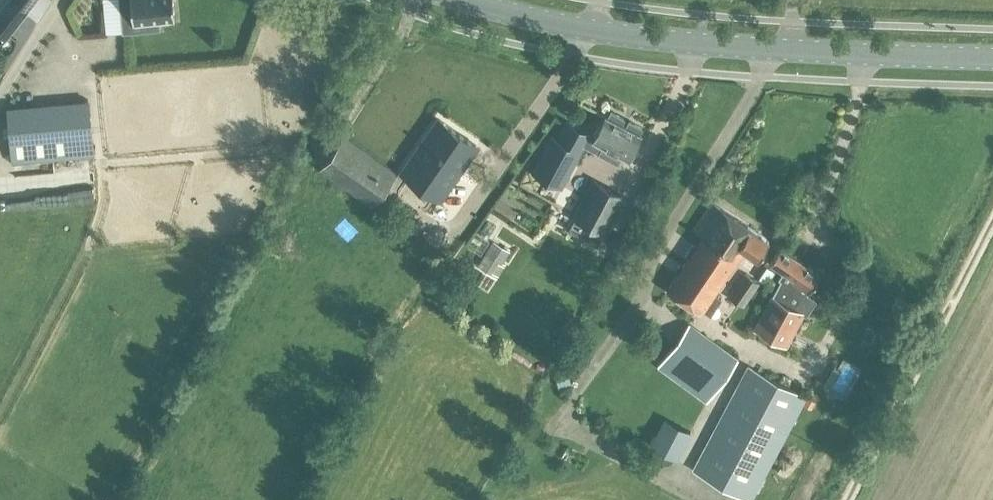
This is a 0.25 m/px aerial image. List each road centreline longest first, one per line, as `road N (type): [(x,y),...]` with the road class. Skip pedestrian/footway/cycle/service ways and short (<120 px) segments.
road 1 (secondary): [(992,59),(644,38),(456,0)]

